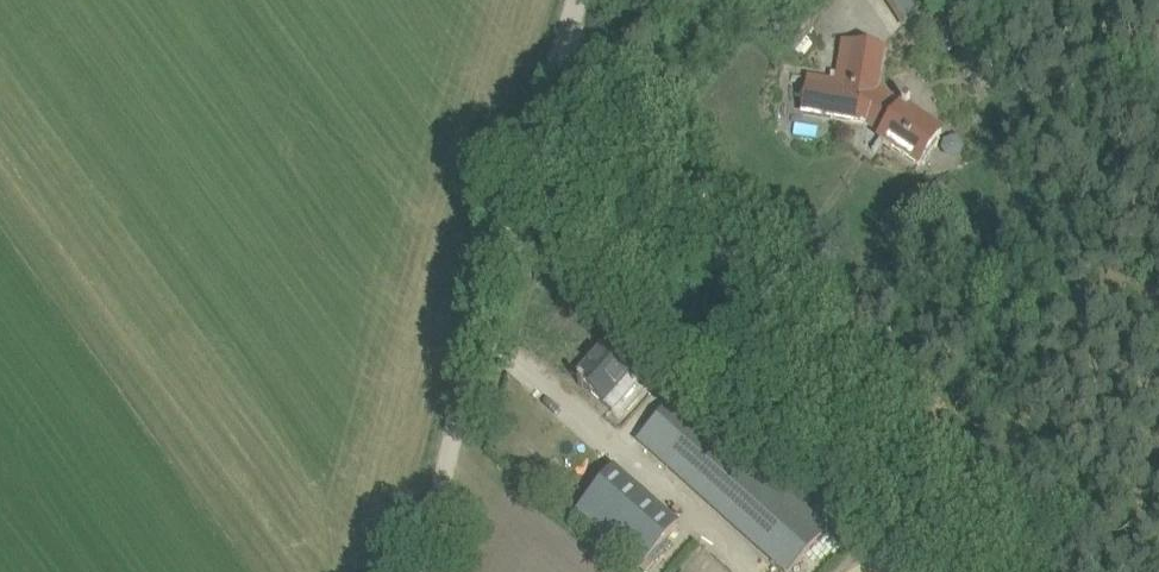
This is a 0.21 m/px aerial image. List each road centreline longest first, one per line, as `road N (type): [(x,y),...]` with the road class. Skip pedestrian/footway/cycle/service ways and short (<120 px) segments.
road 1 (track): [(527,193),(945,571)]
road 2 (track): [(419,571),(527,193)]
road 3 (track): [(527,193),(579,0)]

